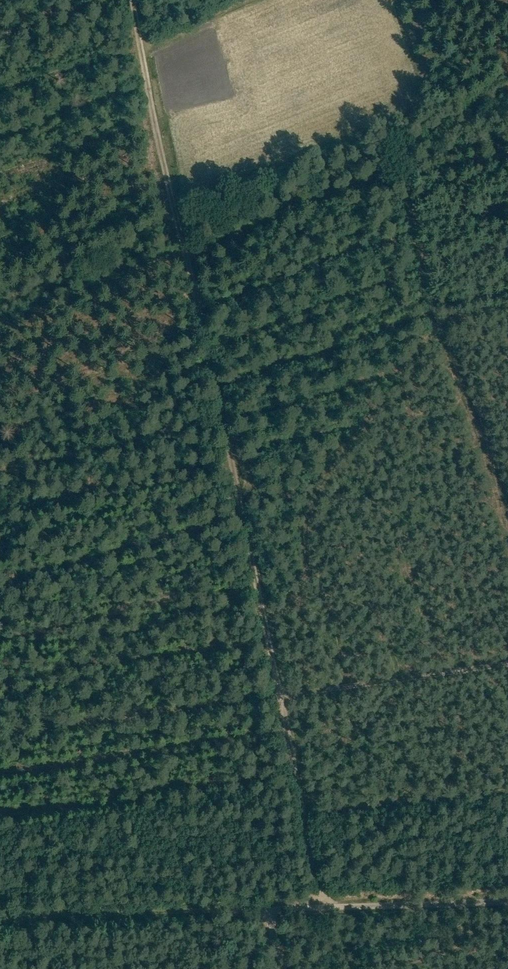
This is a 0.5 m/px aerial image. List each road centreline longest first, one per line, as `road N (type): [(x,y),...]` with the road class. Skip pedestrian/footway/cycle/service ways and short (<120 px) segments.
road 1 (track): [(314,922),(117,0)]
road 2 (track): [(507,169),(407,190),(0,328)]
road 3 (unclassified): [(279,924),(0,934)]
road 4 (track): [(0,746),(156,704),(264,687)]
road 5 (unclassified): [(507,916),(279,924)]

